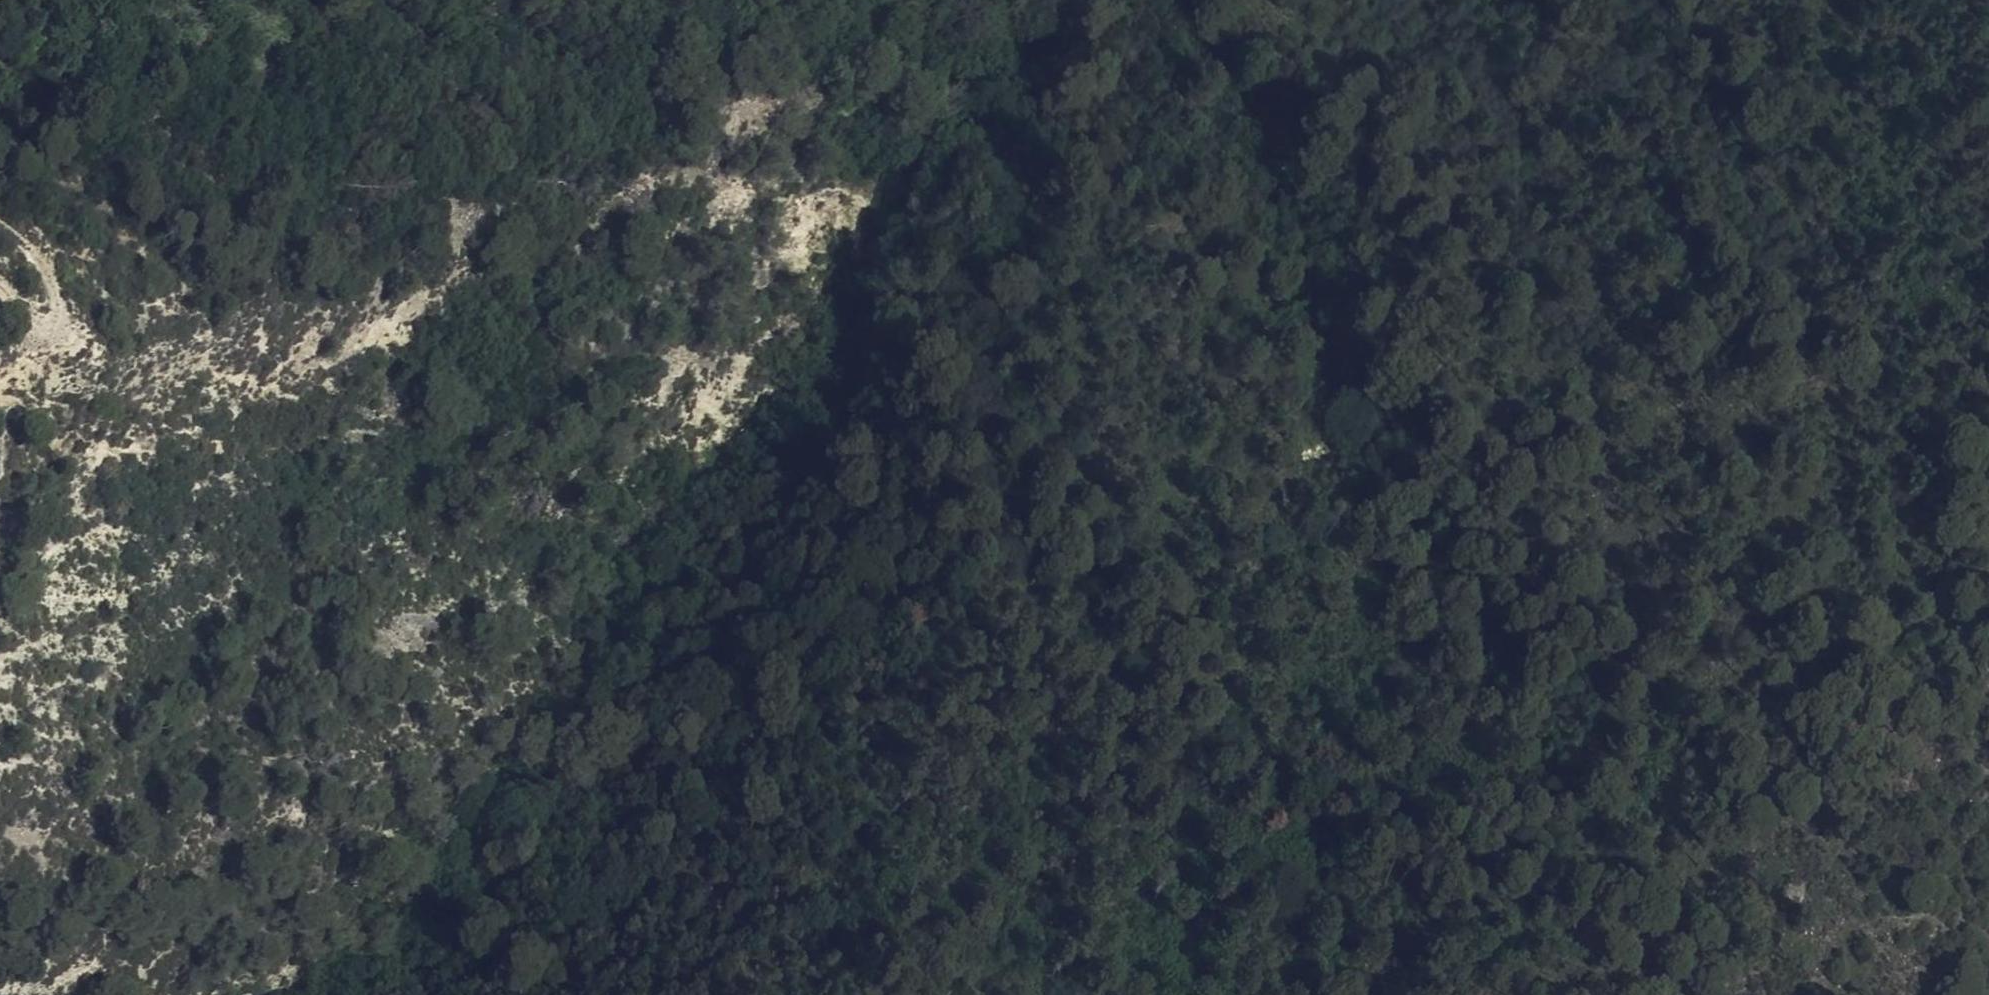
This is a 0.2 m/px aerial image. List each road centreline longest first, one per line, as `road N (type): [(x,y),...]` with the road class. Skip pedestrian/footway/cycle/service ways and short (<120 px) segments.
road 1 (track): [(0,300),(41,337),(61,340),(68,325),(54,286),(20,235),(0,222)]

